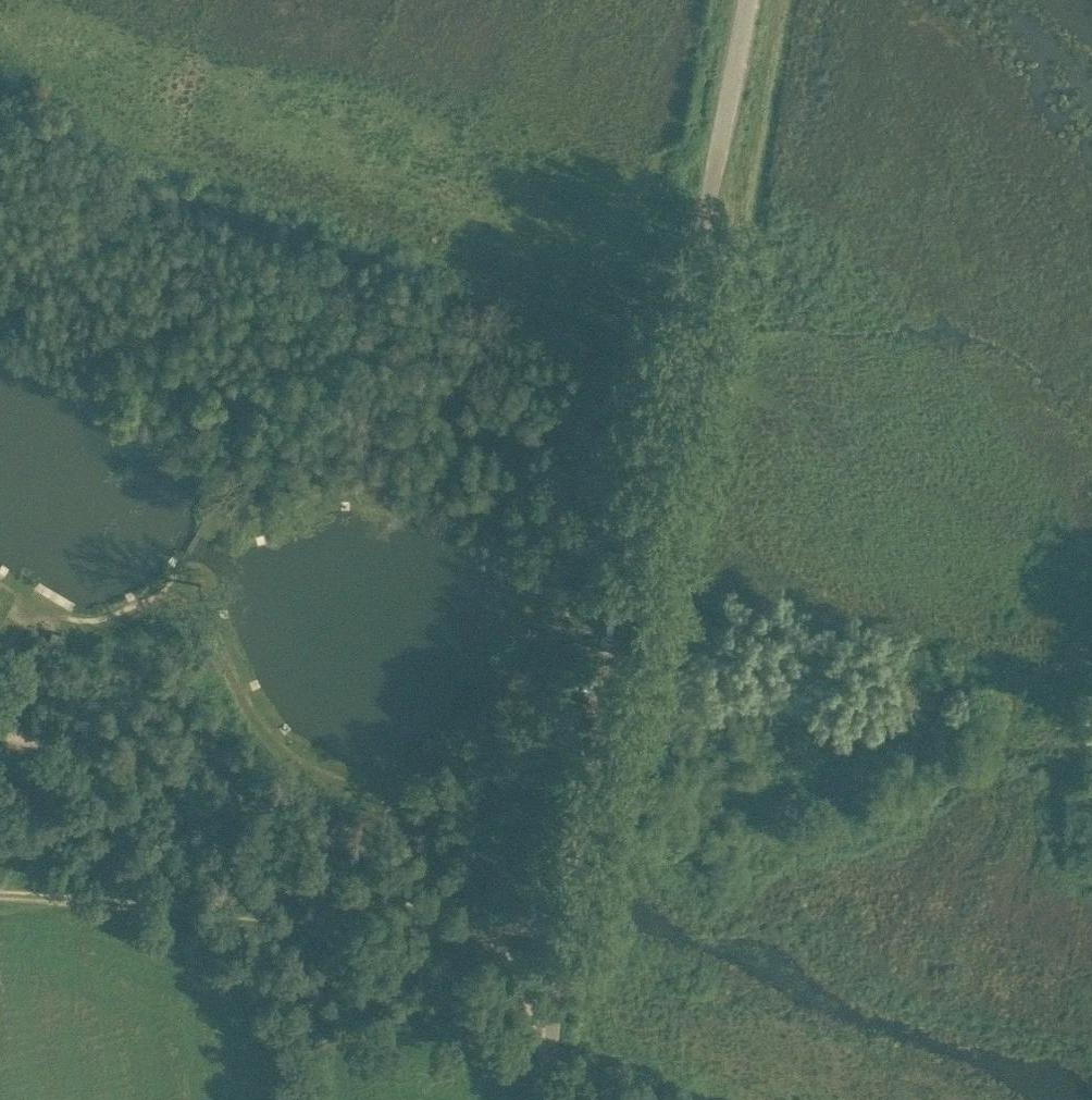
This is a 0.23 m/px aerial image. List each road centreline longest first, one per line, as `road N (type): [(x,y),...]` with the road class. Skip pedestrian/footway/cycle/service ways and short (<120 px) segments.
road 1 (unclassified): [(548,1099),(563,916),(749,0)]
road 2 (track): [(0,731),(102,759),(411,893),(462,925),(563,916)]
road 3 (track): [(0,887),(47,888),(231,922),(462,925)]
road 4 (track): [(497,928),(552,1043)]

